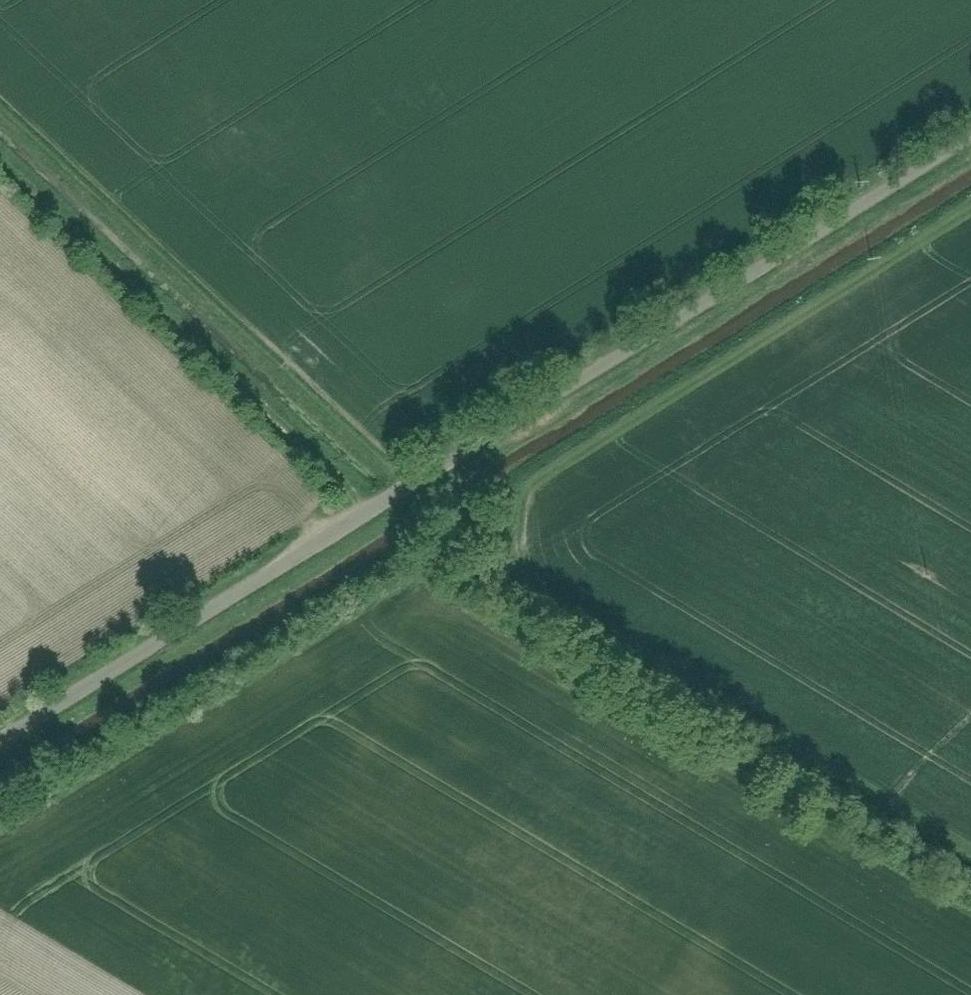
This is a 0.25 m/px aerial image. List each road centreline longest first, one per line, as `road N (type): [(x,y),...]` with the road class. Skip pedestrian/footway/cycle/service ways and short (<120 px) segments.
road 1 (residential): [(0,750),(970,144)]

